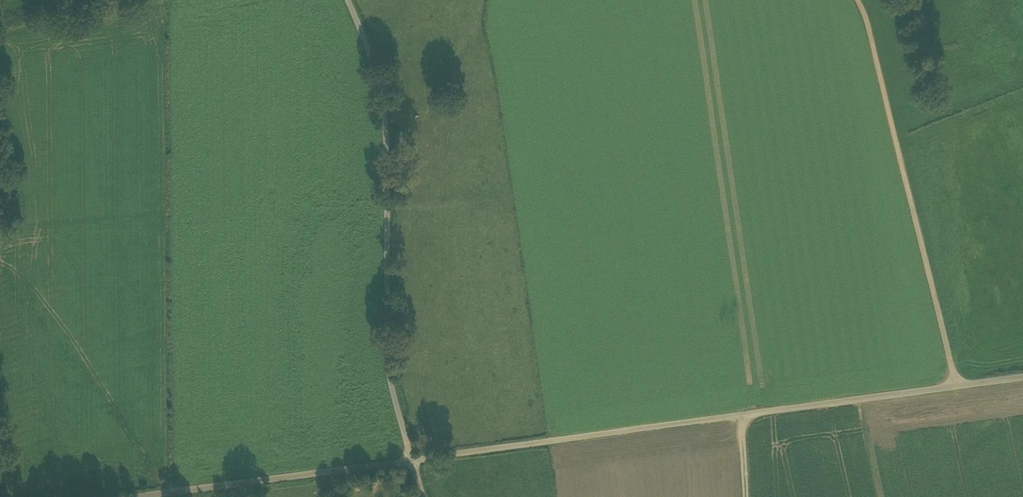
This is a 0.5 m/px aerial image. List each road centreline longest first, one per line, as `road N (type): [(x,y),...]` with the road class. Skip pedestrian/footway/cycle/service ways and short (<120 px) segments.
road 1 (residential): [(411,459),(1022,378)]
road 2 (residential): [(349,0),(384,112),(388,367),(411,459)]
road 3 (track): [(959,386),(857,0)]
road 4 (residential): [(132,496),(411,459)]

